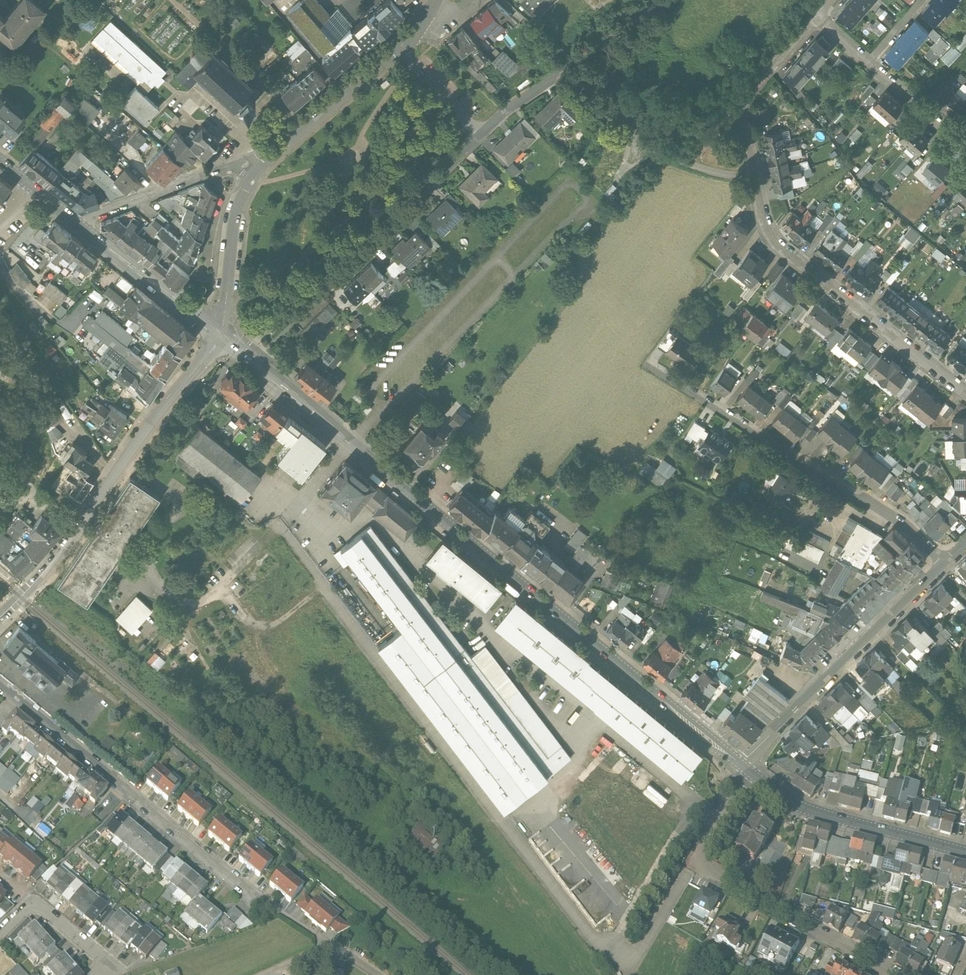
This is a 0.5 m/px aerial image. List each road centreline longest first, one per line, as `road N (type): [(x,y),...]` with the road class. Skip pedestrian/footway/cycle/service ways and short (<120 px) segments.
road 1 (tertiary): [(219,338),(742,771)]
road 2 (residential): [(952,562),(905,524),(649,362)]
road 3 (residential): [(0,683),(278,910)]
road 4 (tertiary): [(219,338),(86,520),(0,615)]
road 5 (residential): [(965,394),(774,241),(750,175)]
road 6 (residential): [(742,771),(952,562)]
road 7 (residential): [(299,307),(480,134)]
road 8 (tertiary): [(742,771),(812,815),(965,853)]
road 9 (residential): [(897,974),(693,860)]
road 10 (residential): [(272,156),(77,219)]
road 11 (residential): [(272,156),(238,208),(219,338)]
road 12 (tertiary): [(77,219),(219,338)]
road 13 (residential): [(397,58),(272,156)]
road 14 (residential): [(376,974),(325,942),(258,974)]
road 15 (residential): [(965,147),(869,62)]
road 16 (residential): [(736,108),(816,14)]
road 17 (unclassified): [(567,67),(619,122),(659,145)]

